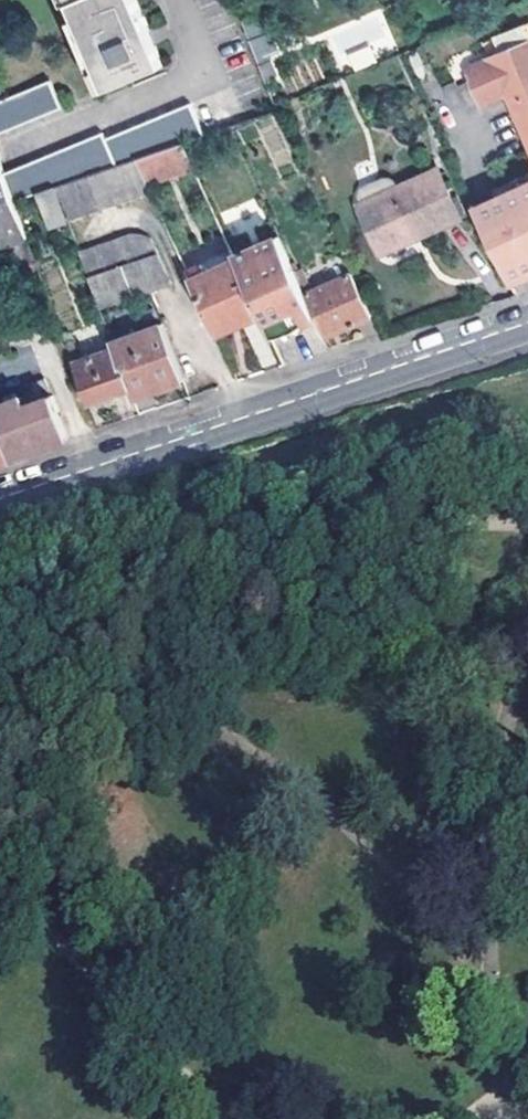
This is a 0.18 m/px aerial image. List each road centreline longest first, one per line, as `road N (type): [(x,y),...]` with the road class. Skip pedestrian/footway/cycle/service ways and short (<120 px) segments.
road 1 (tertiary): [(527,333),(0,508)]

